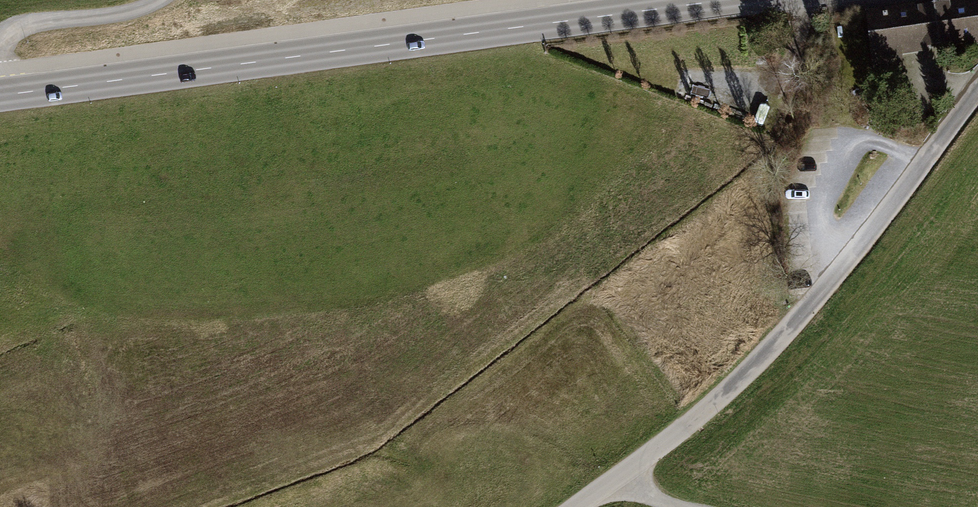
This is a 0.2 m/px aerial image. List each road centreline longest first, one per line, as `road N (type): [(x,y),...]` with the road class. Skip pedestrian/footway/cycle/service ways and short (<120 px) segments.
road 1 (tertiary): [(0,95),(718,0)]
road 2 (unclassified): [(977,88),(830,282),(744,375),(575,506)]
road 3 (track): [(0,43),(27,25),(157,0)]

